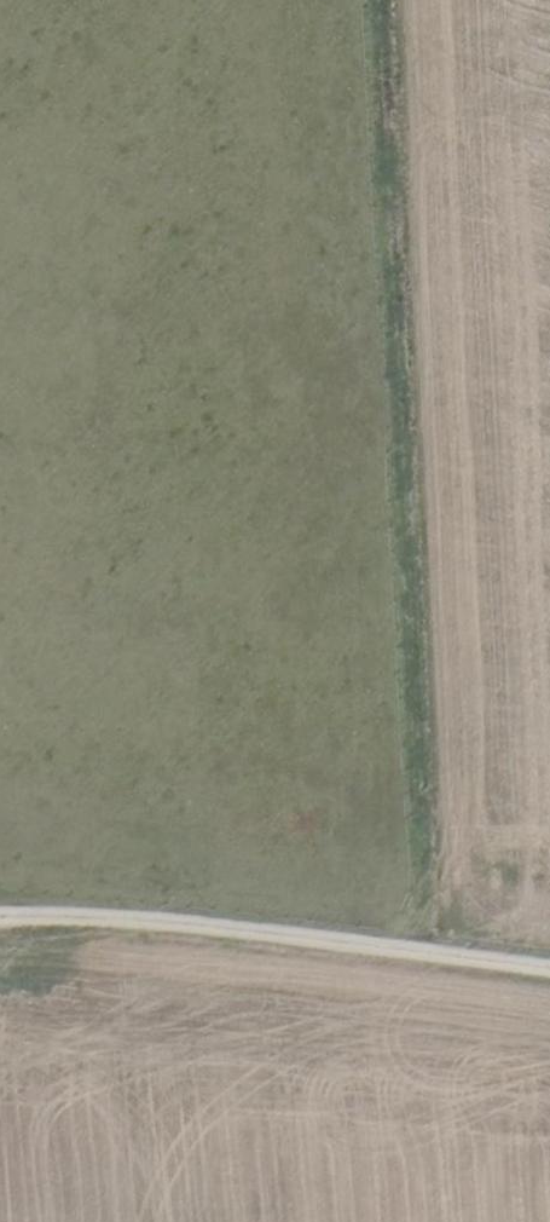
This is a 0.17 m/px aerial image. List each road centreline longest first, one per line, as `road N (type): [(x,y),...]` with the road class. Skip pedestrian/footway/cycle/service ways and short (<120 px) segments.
road 1 (track): [(0,917),(549,971)]

